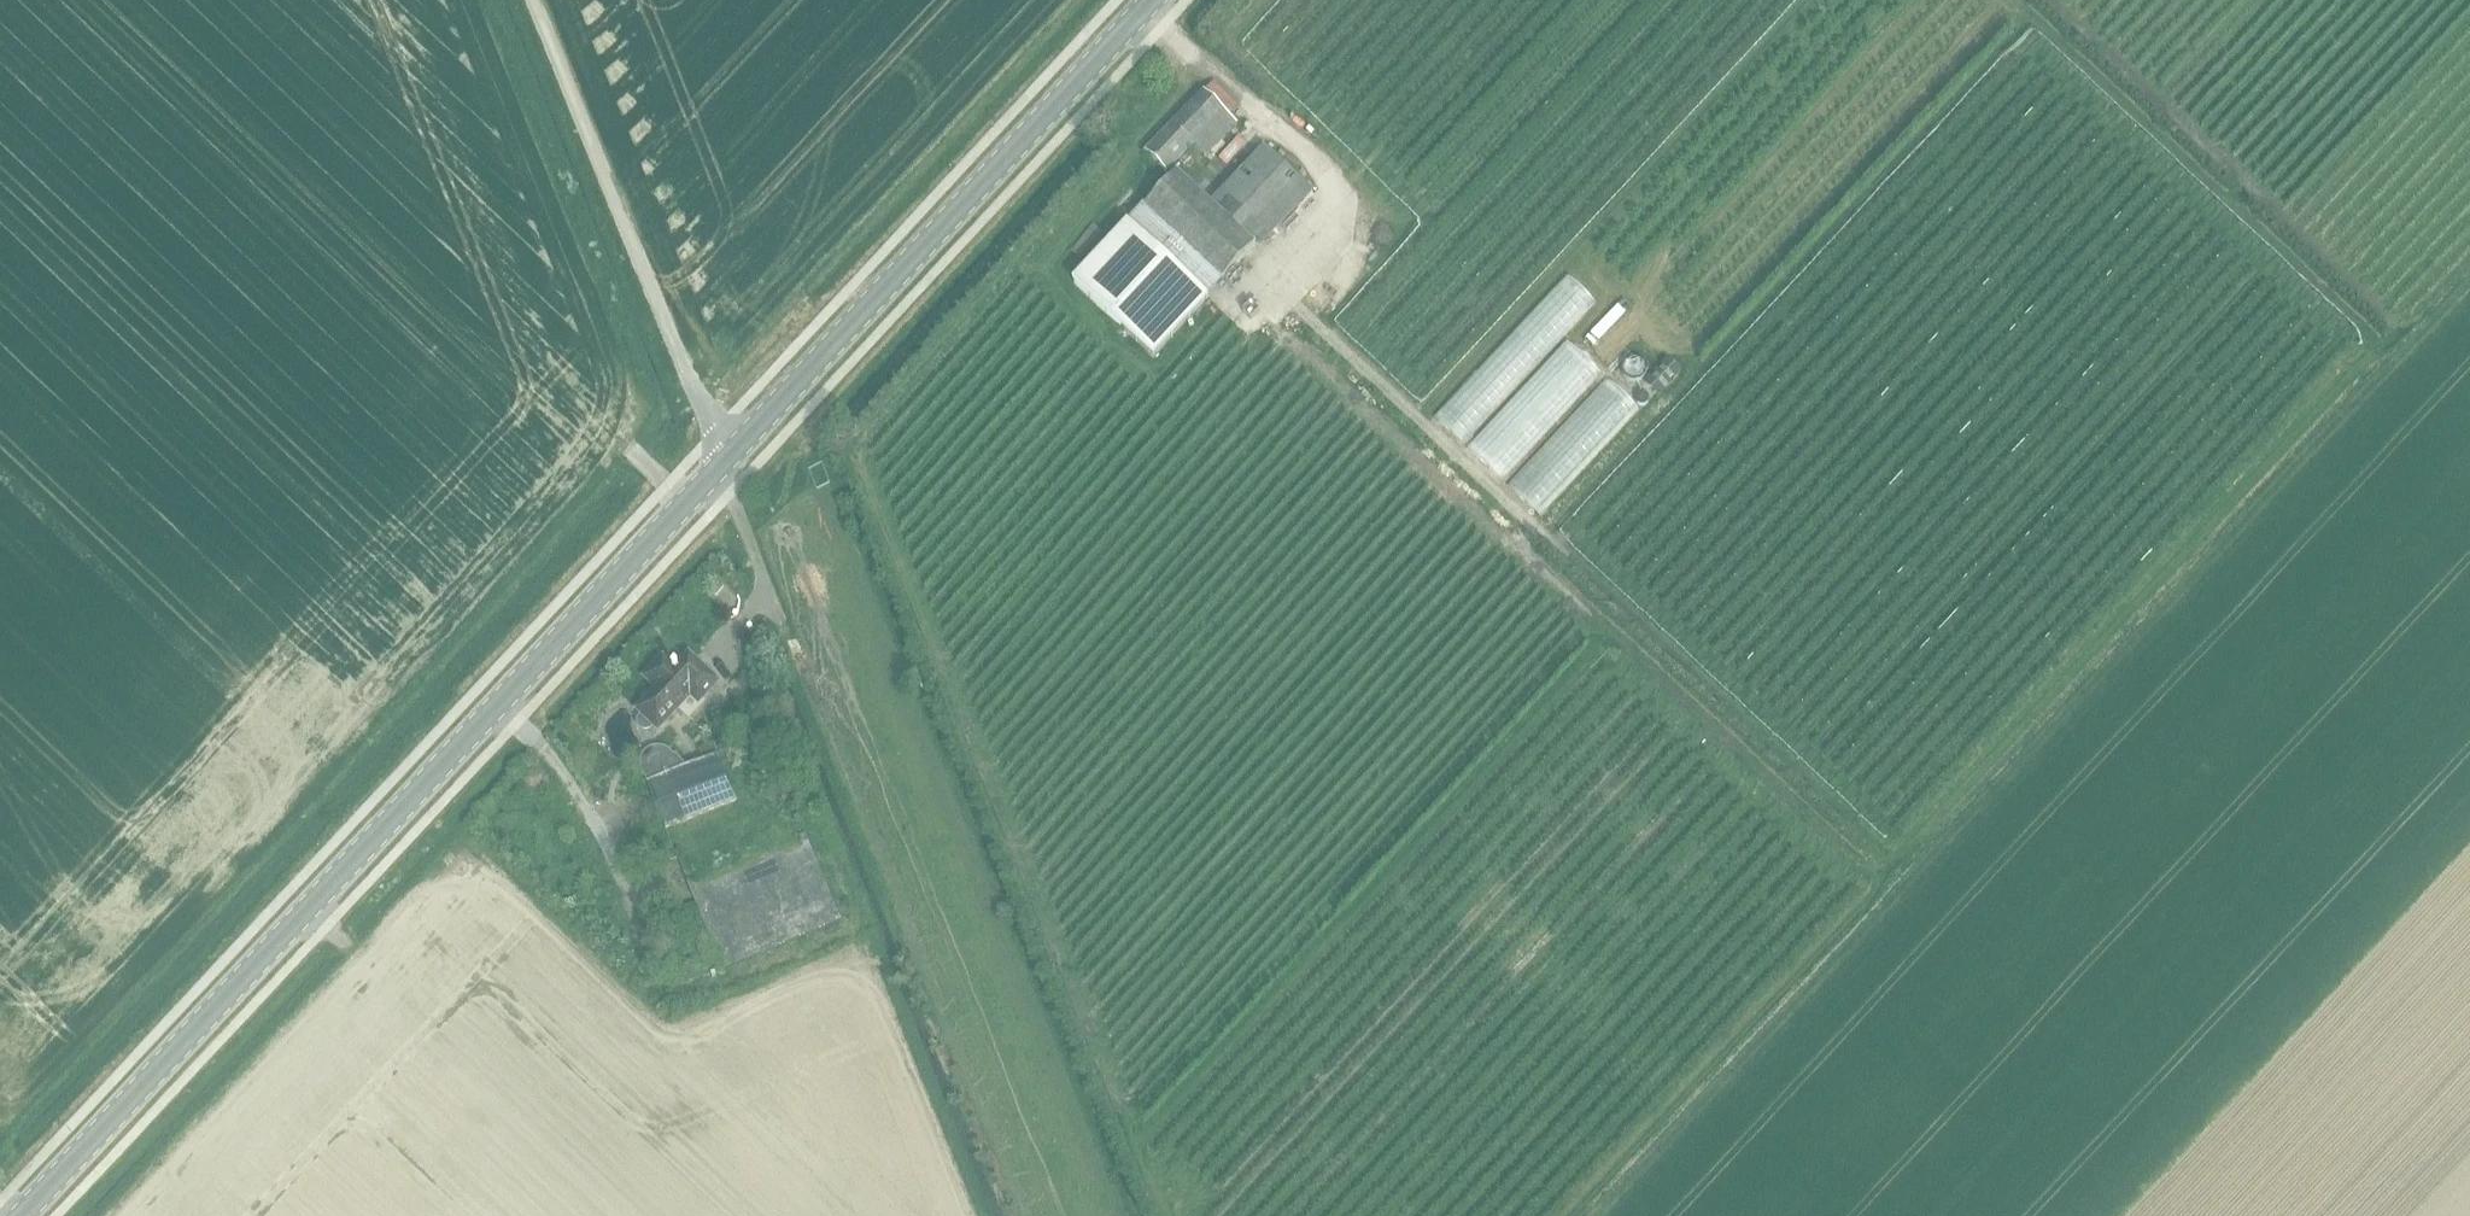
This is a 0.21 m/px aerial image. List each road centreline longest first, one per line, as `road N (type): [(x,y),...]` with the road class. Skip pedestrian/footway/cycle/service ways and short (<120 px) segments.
road 1 (secondary): [(25,1215),(1153,0)]

